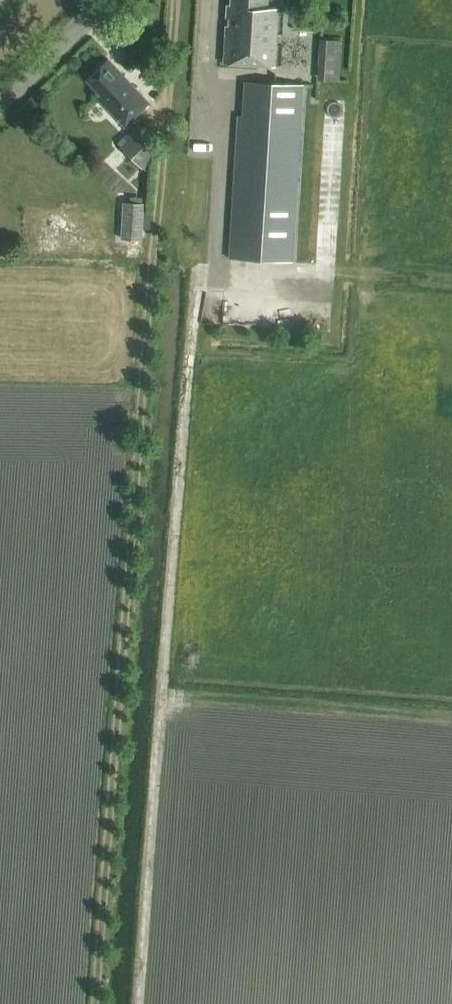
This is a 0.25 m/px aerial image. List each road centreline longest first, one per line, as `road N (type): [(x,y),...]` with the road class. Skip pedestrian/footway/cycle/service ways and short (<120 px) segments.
road 1 (track): [(173,0),(94,1003)]
road 2 (track): [(197,280),(139,1003)]
road 3 (track): [(451,721),(164,697)]
road 4 (unclassified): [(0,99),(101,0)]

